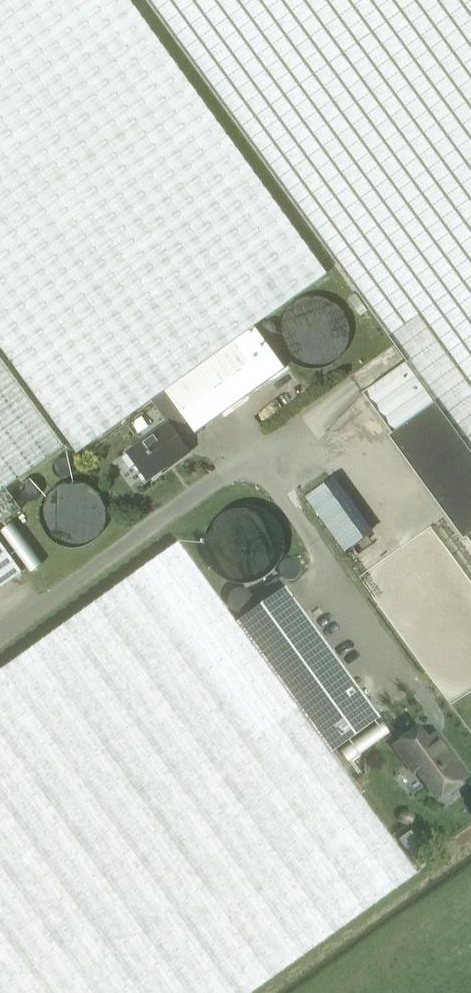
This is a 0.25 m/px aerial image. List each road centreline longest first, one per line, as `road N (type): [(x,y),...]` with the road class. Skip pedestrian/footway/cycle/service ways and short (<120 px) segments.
road 1 (unclassified): [(0,633),(257,450)]

